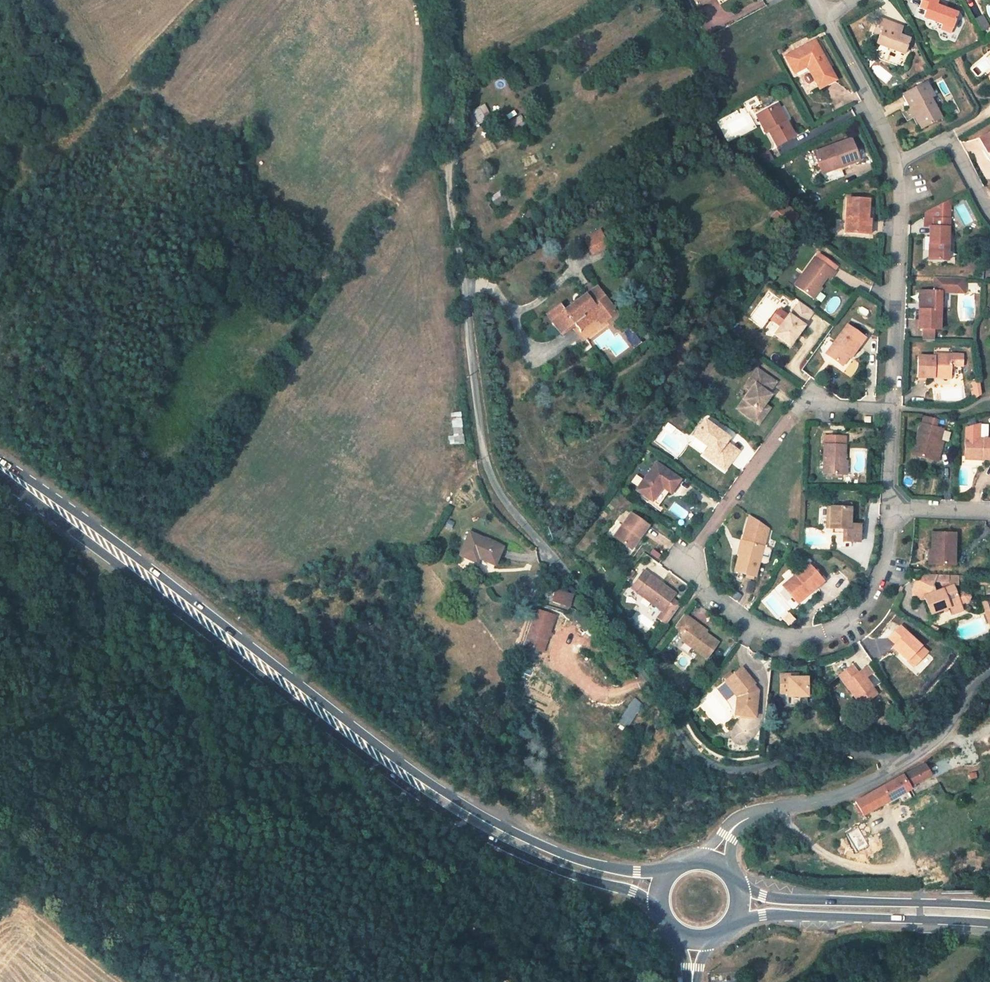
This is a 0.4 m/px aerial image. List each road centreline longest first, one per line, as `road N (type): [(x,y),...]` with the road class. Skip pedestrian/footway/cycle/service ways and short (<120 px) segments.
road 1 (primary): [(0,474),(433,809),(560,877),(658,907)]
road 2 (primary): [(664,879),(562,855),(441,791),(224,623),(0,465)]
road 3 (unclassified): [(465,279),(485,461),(505,502),(655,686),(703,761),(749,773),(817,755),(878,753),(898,767)]
road 4 (residential): [(894,410),(801,405),(688,563),(708,596),(776,639),(814,639),(853,624),(881,580),(891,509)]
road 5 (track): [(444,0),(449,200),(465,279)]
road 6 (primary): [(731,921),(989,926)]
road 7 (primary): [(989,905),(736,894)]
road 8 (residential): [(894,410),(896,165)]
road 9 (unclassified): [(898,767),(845,794),(742,820),(730,832)]
road 10 (residential): [(896,165),(826,16)]
road 11 (residential): [(989,213),(947,143),(896,165)]
road 12 (unclassified): [(989,670),(941,737),(898,767)]

